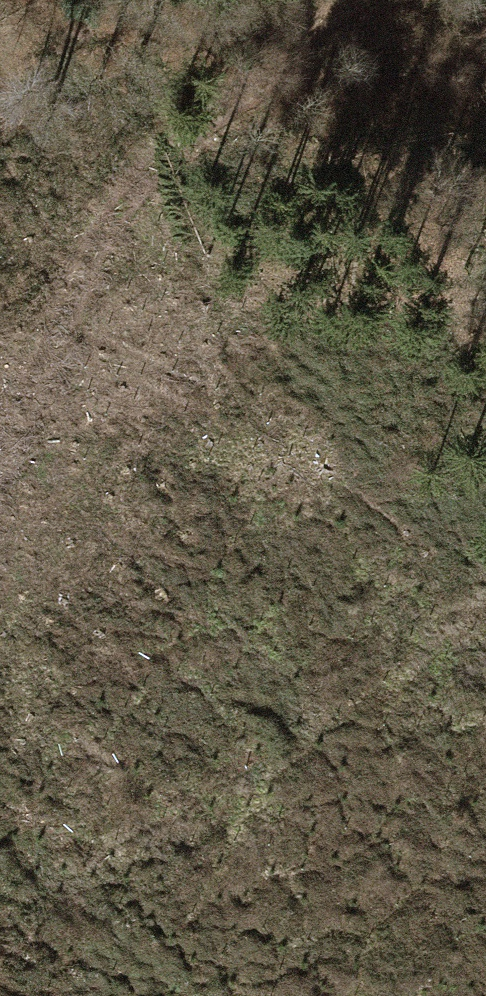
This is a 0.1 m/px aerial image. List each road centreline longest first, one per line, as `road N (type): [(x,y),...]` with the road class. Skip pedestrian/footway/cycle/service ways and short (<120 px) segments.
road 1 (motorway): [(59,995),(485,299)]
road 2 (motorway): [(376,0),(0,614)]

